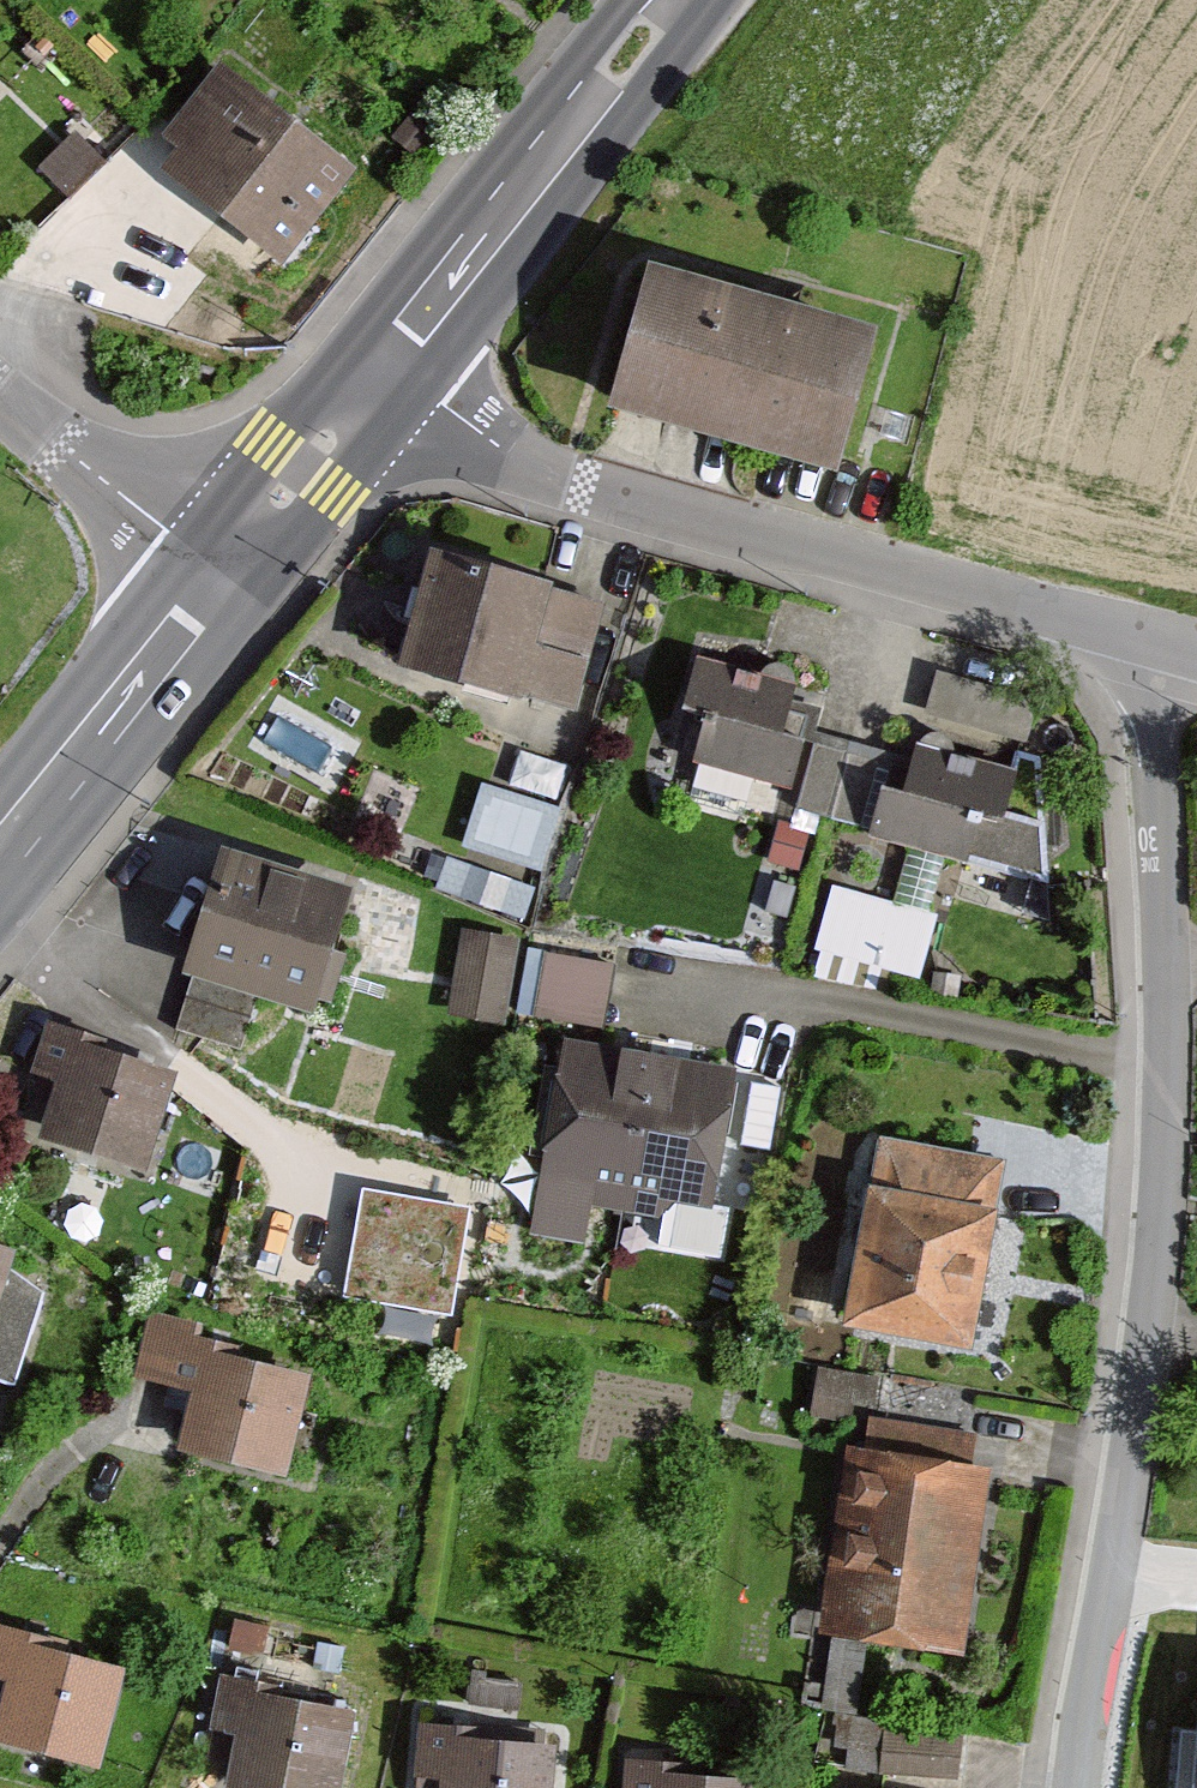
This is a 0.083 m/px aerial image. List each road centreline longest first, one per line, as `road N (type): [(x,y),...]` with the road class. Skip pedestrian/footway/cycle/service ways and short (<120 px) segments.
road 1 (residential): [(1128,641),(1151,832),(1161,1230),(1088,1787)]
road 2 (unclassified): [(400,385),(497,455),(1128,641)]
road 3 (primary): [(400,385),(691,0)]
road 4 (primary): [(0,885),(233,588)]
road 5 (residential): [(0,414),(233,588)]
road 6 (primary): [(233,588),(400,385)]

